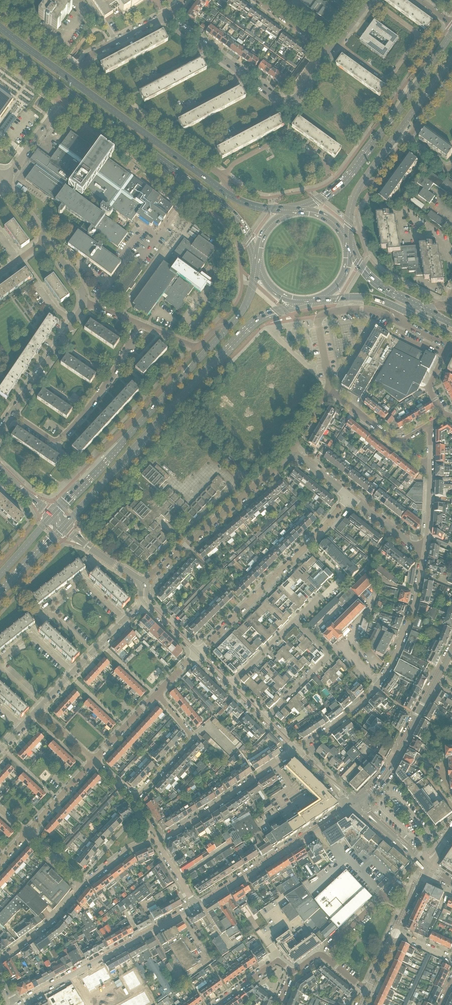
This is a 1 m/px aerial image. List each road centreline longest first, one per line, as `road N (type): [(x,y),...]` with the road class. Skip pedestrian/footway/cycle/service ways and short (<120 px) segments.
road 1 (primary): [(64,526),(253,323),(313,301)]
road 2 (primary): [(229,195),(0,28)]
road 3 (primary): [(233,322),(52,515)]
road 4 (secondary): [(451,33),(345,183),(295,212)]
road 5 (residential): [(296,750),(375,687),(411,618),(420,575)]
road 6 (primary): [(0,42),(178,172)]
road 7 (residential): [(198,653),(349,496)]
road 8 (residential): [(142,584),(291,450)]
road 9 (residential): [(13,413),(59,439),(100,394),(137,323)]
road 10 (tertiary): [(196,907),(354,803)]
road 11 (tertiary): [(354,803),(394,764),(451,648)]
road 12 (unclassified): [(223,178),(78,71)]
road 13 (residential): [(372,0),(420,35),(389,79),(337,42)]
road 14 (residential): [(124,619),(81,580),(46,608),(93,652)]
road 15 (residential): [(156,841),(296,750)]
road 16 (secondary): [(357,191),(451,61)]
road 17 (unclassified): [(329,390),(322,315),(361,309),(403,323)]
road 18 (tertiary): [(71,976),(196,907)]
road 19 (unclassified): [(62,102),(156,171),(178,172)]
road 20 (residential): [(134,801),(189,741),(156,695)]
road 21 (residential): [(266,719),(326,657),(295,621)]
road 22 (residential): [(330,171),(287,136),(223,178)]

